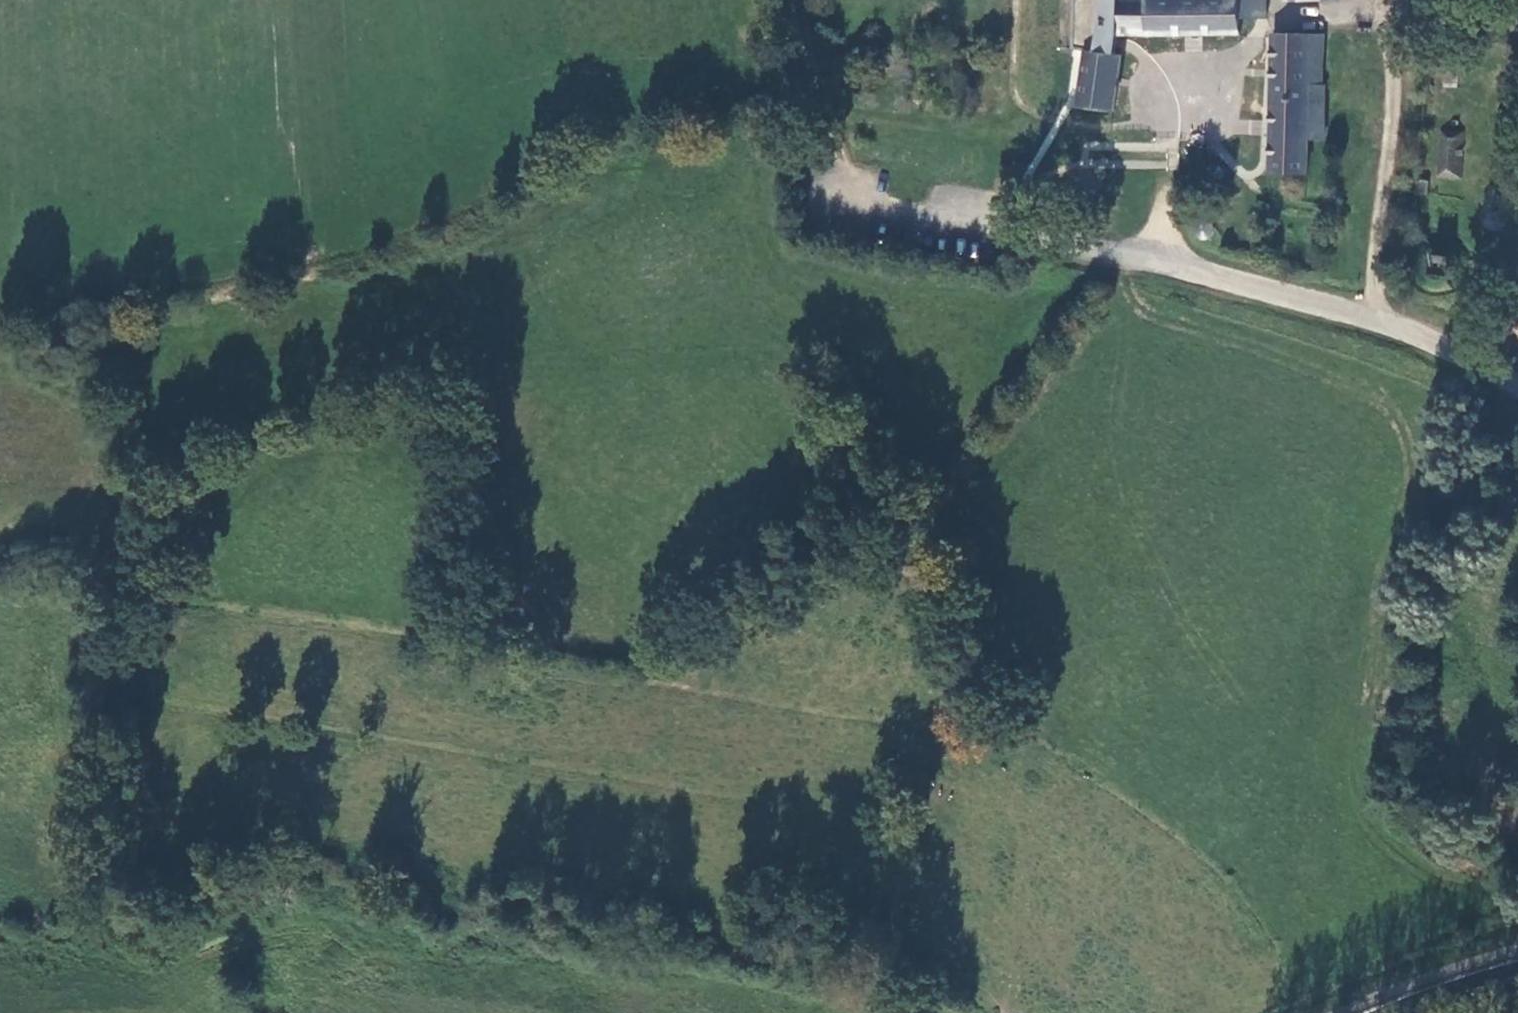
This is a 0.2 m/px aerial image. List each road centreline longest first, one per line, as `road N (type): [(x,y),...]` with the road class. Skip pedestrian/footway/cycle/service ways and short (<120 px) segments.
road 1 (unclassified): [(1517,396),(1401,325),(1234,285),(1165,257)]
road 2 (track): [(847,173),(801,0)]

